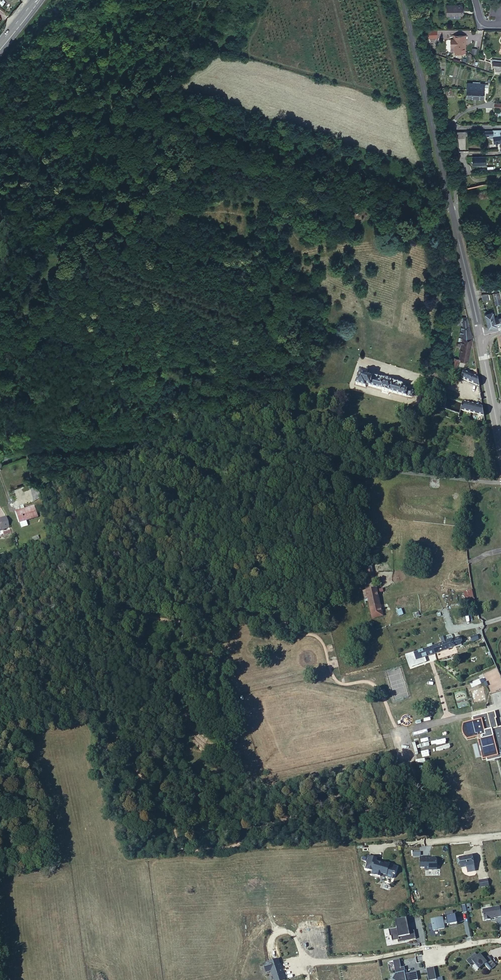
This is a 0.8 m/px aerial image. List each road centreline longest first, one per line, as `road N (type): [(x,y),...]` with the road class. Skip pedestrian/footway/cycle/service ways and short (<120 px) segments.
road 1 (track): [(416,776),(417,789),(381,810),(311,804),(232,846),(199,851),(175,837),(162,789),(104,718),(89,676),(98,629),(125,611),(173,622),(251,609),(297,633)]
road 2 (unclassified): [(0,460),(26,450),(160,437),(500,482)]
road 3 (tertiary): [(404,0),(479,335)]
road 4 (residential): [(308,966),(500,943)]

